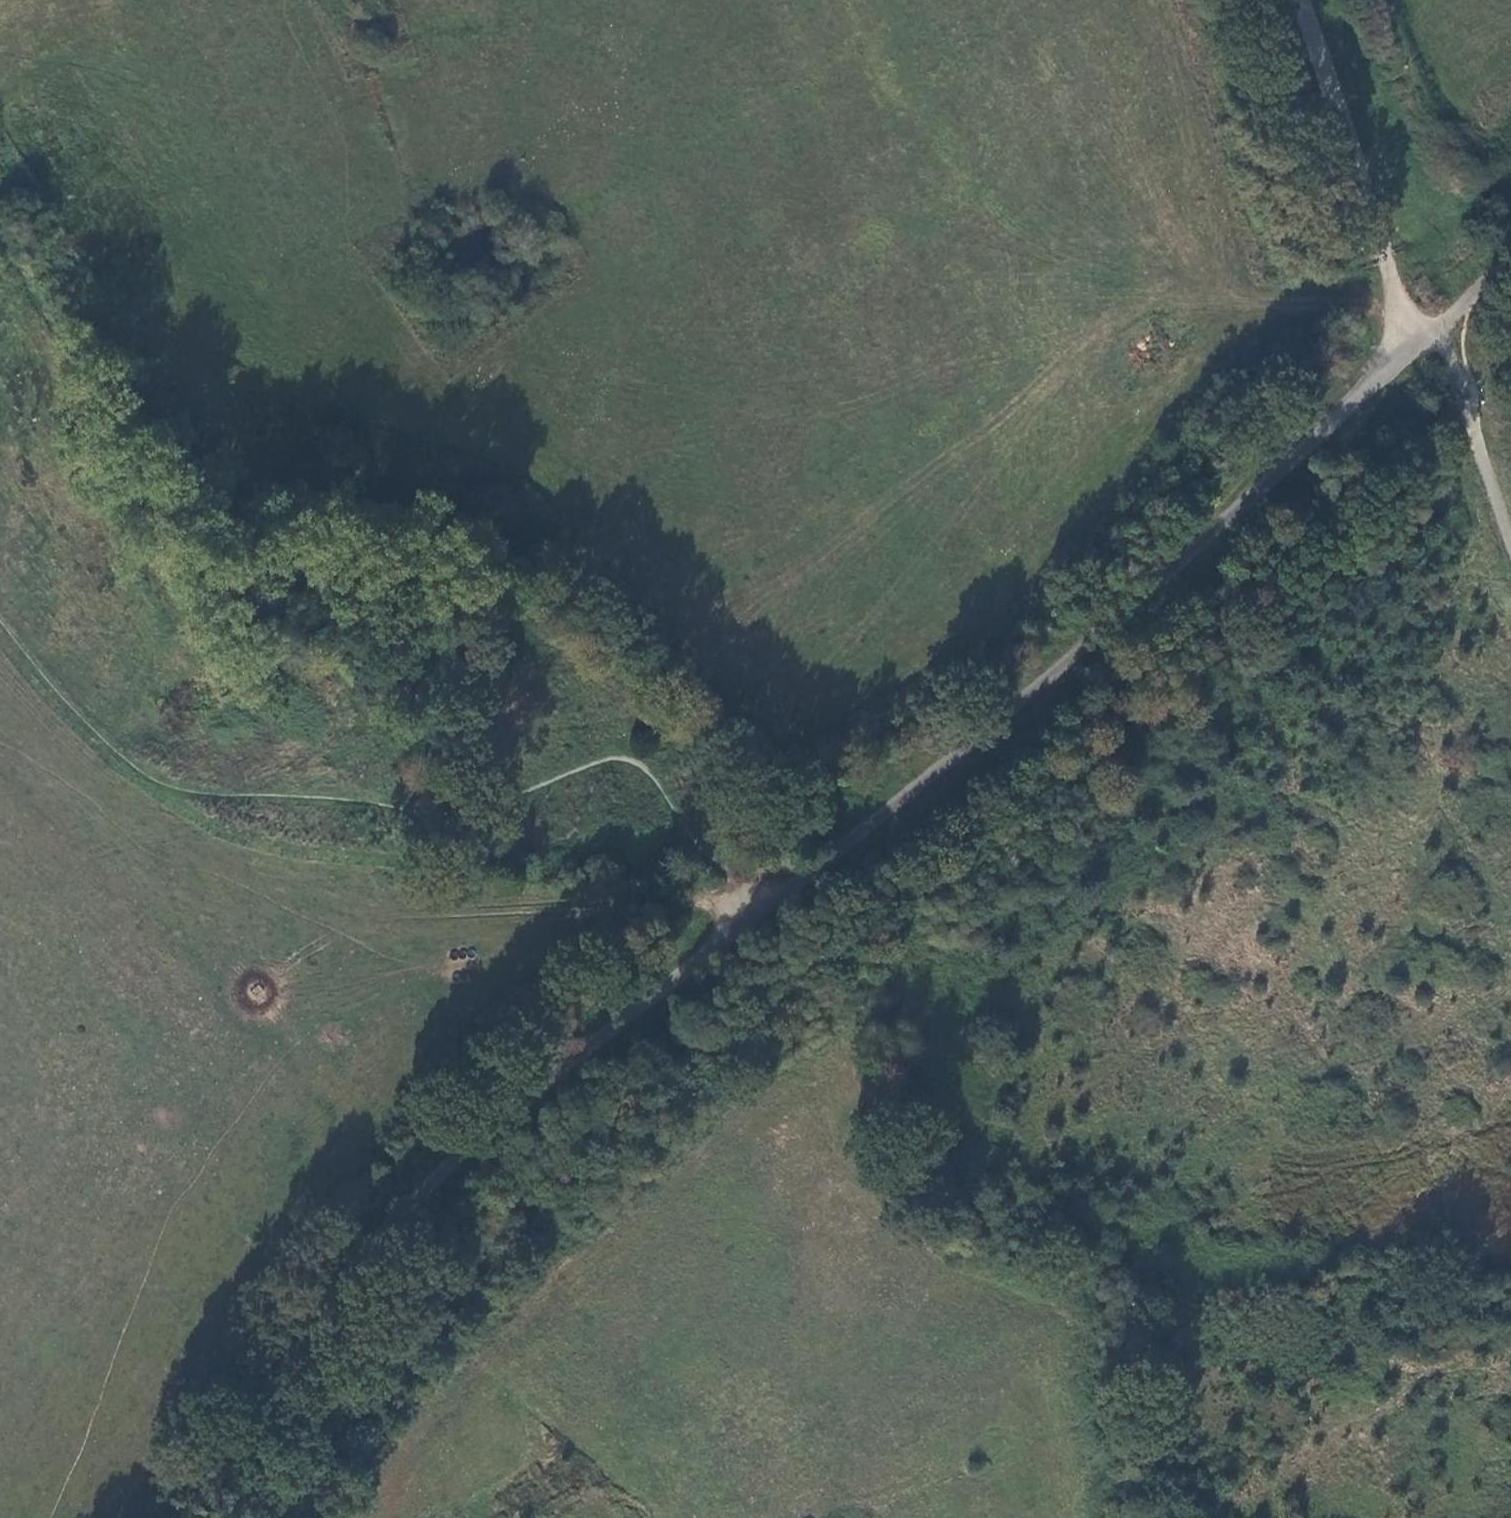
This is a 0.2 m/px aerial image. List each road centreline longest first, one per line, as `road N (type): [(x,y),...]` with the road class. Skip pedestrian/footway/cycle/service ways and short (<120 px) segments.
road 1 (residential): [(189,1517),(383,1220),(1510,277)]
road 2 (track): [(1302,0),(1424,344)]

